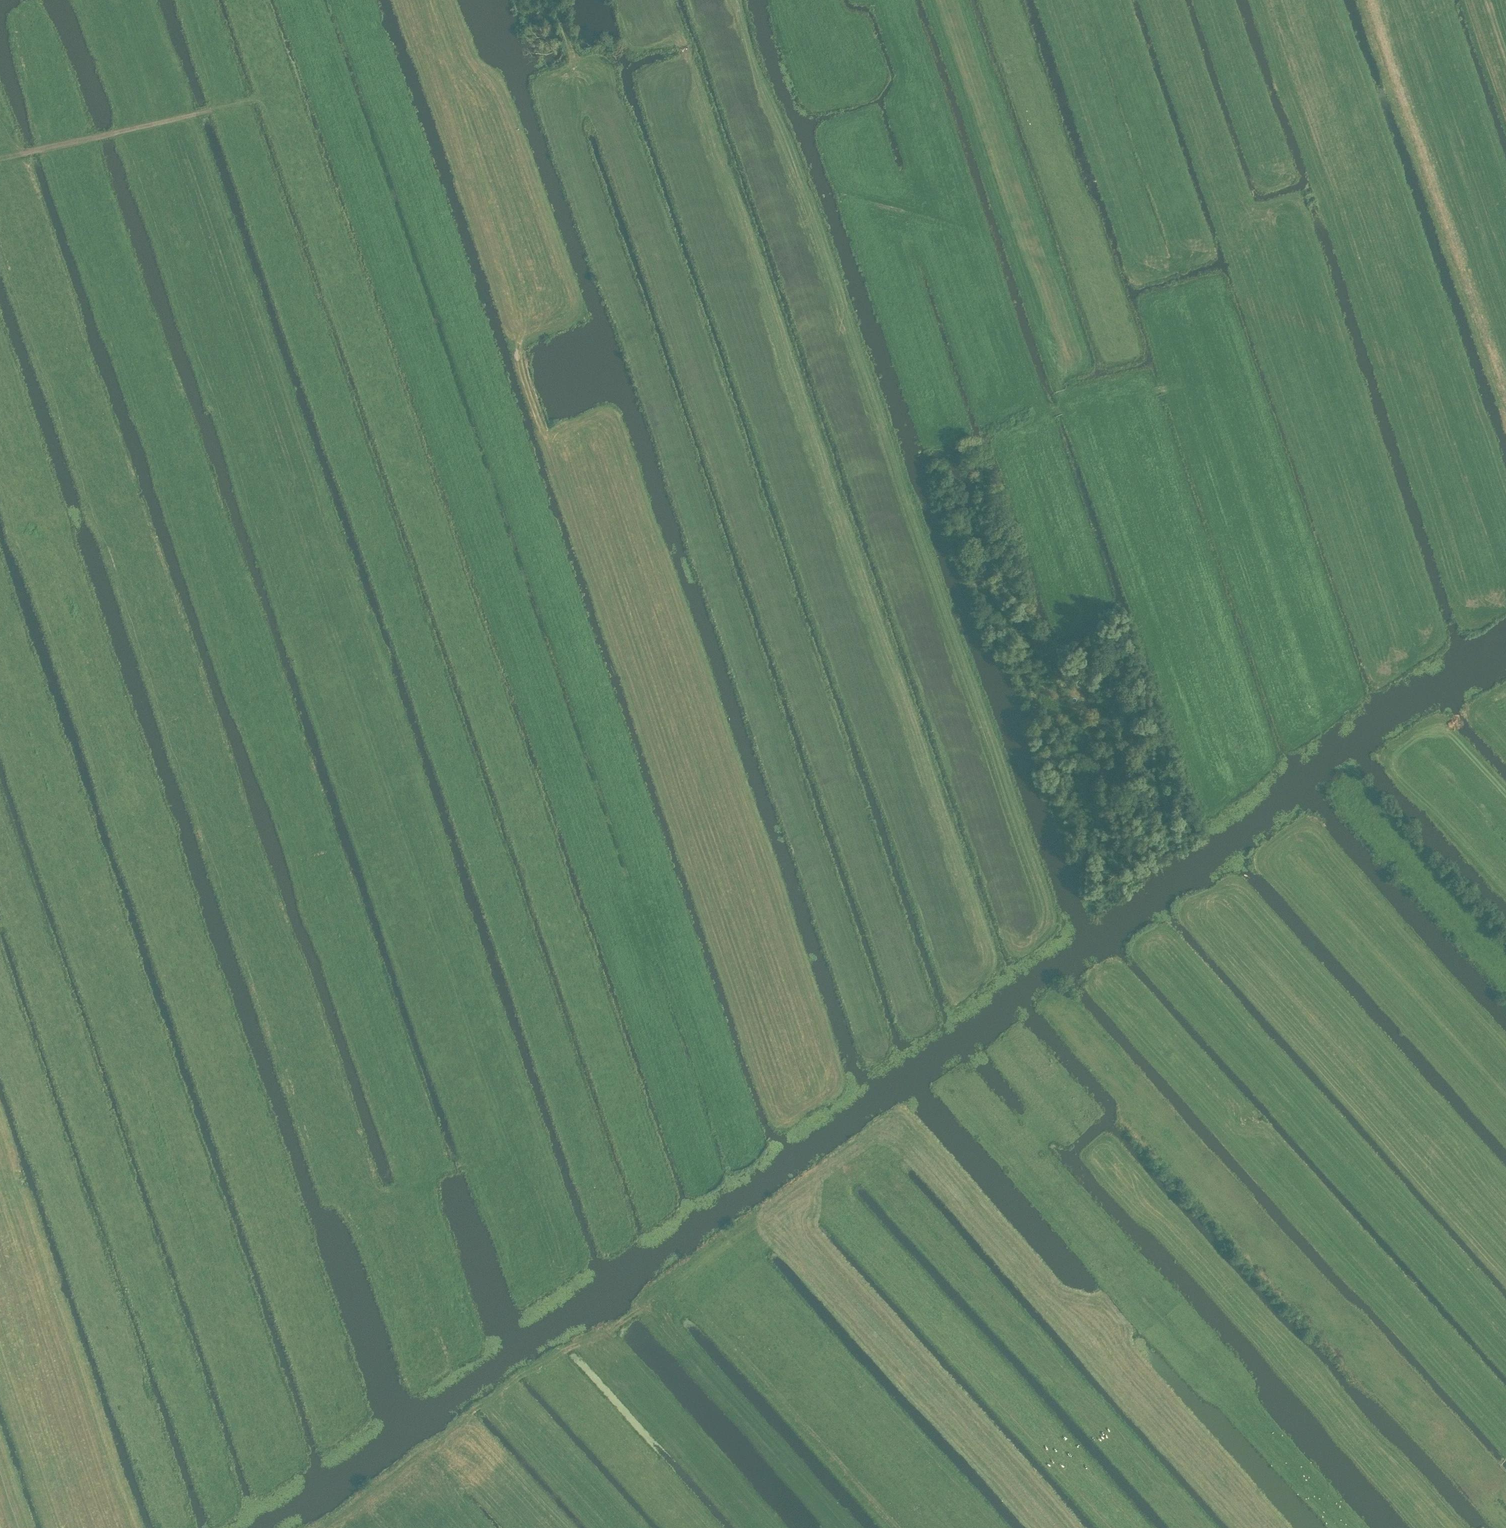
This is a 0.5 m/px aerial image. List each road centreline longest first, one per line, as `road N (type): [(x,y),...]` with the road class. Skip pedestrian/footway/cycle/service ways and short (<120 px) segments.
road 1 (track): [(264,98),(0,158)]

